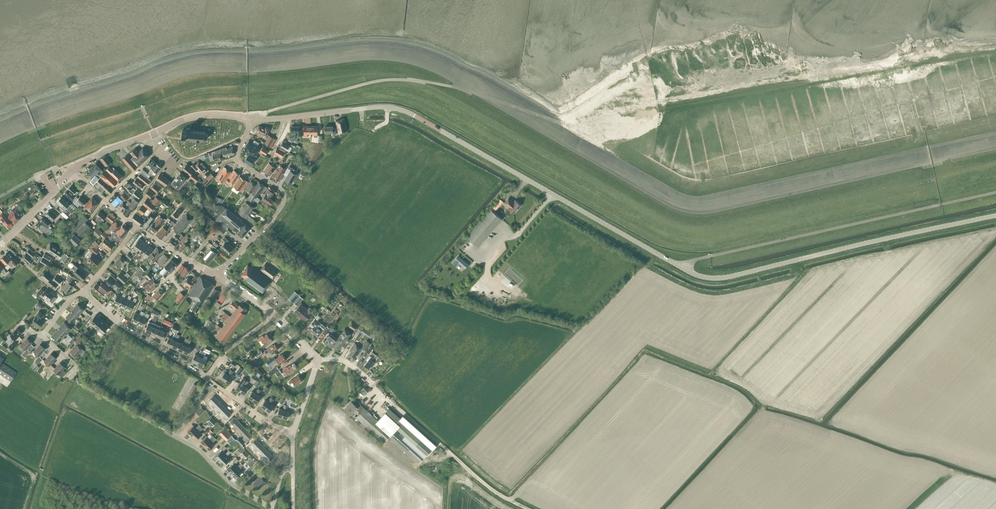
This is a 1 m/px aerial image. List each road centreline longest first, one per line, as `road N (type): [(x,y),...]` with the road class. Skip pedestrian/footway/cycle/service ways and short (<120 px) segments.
road 1 (track): [(0,141),(192,74),(383,58),(453,79),(687,210),(995,147)]
road 2 (tertiary): [(684,269),(402,110),(250,119)]
road 3 (tertiary): [(684,269),(722,278),(995,216)]
road 4 (residential): [(218,275),(284,196),(238,159)]
road 5 (residential): [(206,379),(84,293)]
road 6 (residential): [(272,508),(167,432)]

